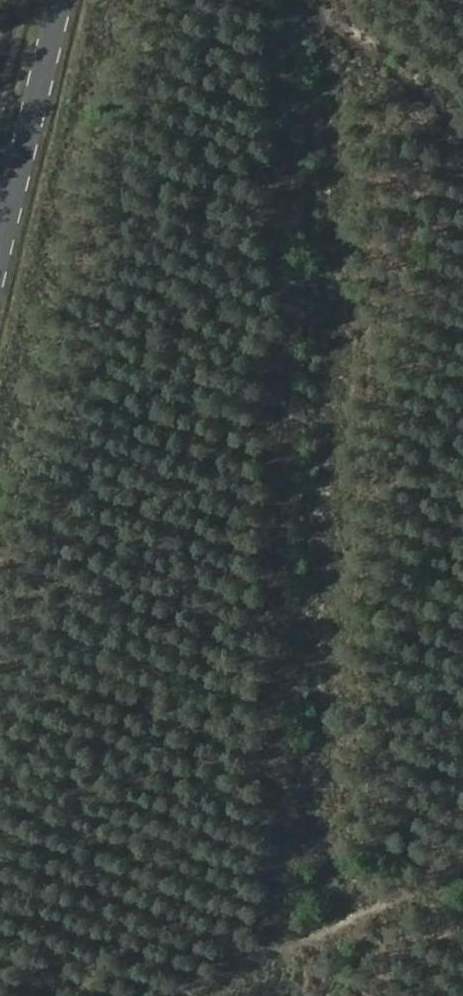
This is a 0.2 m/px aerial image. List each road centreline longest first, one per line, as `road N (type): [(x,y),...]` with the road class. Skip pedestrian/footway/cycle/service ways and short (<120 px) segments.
road 1 (track): [(332,30),(325,995)]
road 2 (track): [(163,995),(462,862)]
road 3 (secondary): [(54,0),(0,219)]
road 4 (track): [(290,0),(462,136)]

